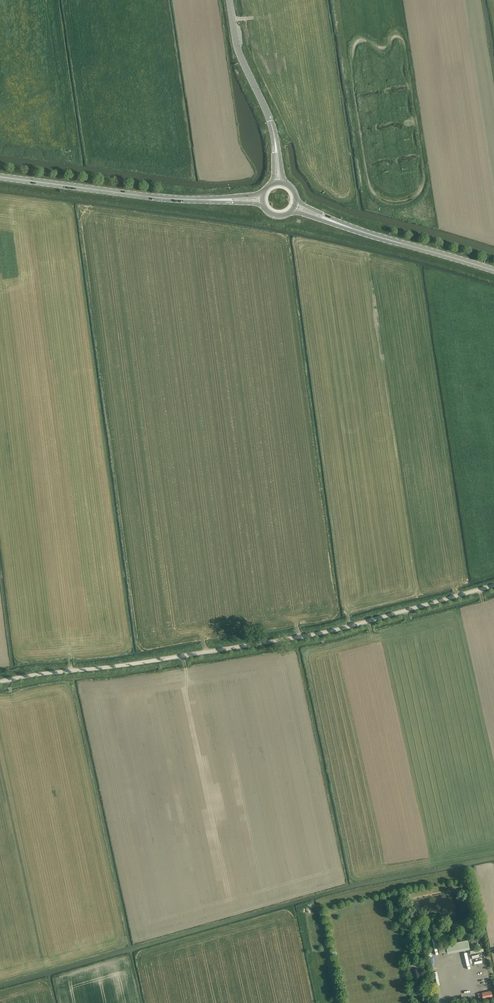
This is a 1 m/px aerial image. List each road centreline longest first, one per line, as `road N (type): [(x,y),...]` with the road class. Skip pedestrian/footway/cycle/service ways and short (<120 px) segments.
road 1 (unclassified): [(0,682),(322,633),(493,584)]
road 2 (primary): [(221,199),(0,177)]
road 3 (primary): [(493,270),(332,221)]
road 4 (tertiary): [(275,143),(242,59),(230,0)]

